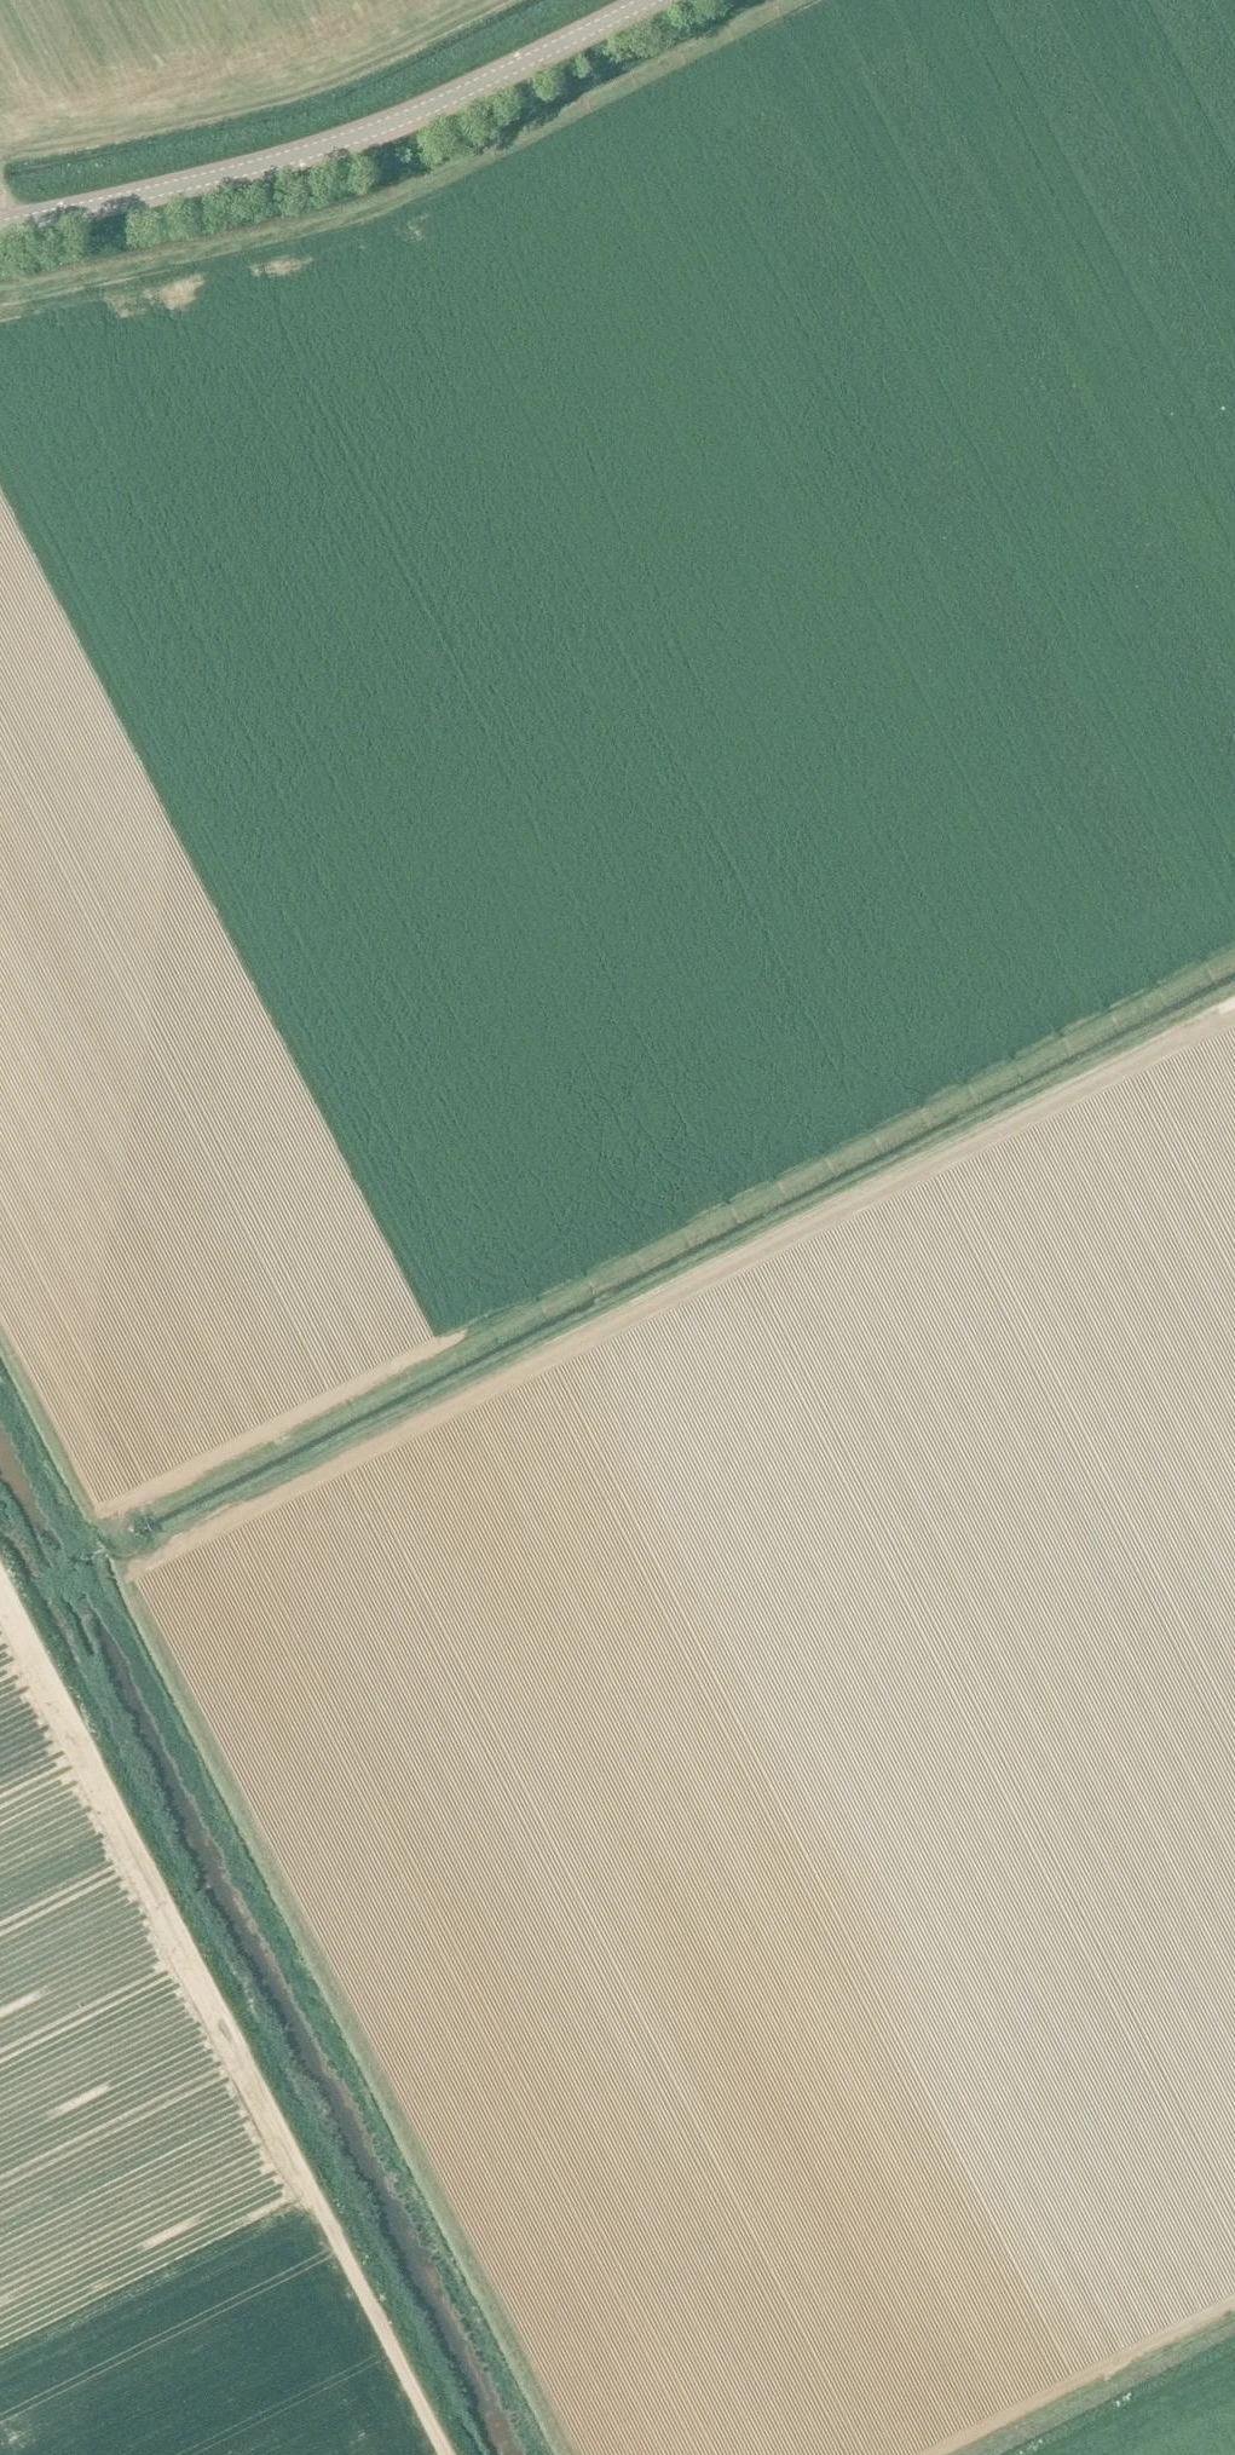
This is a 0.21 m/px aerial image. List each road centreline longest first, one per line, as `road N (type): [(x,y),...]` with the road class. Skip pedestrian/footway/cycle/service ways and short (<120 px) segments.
road 1 (unclassified): [(0,224),(181,185),(421,111),(644,0)]

